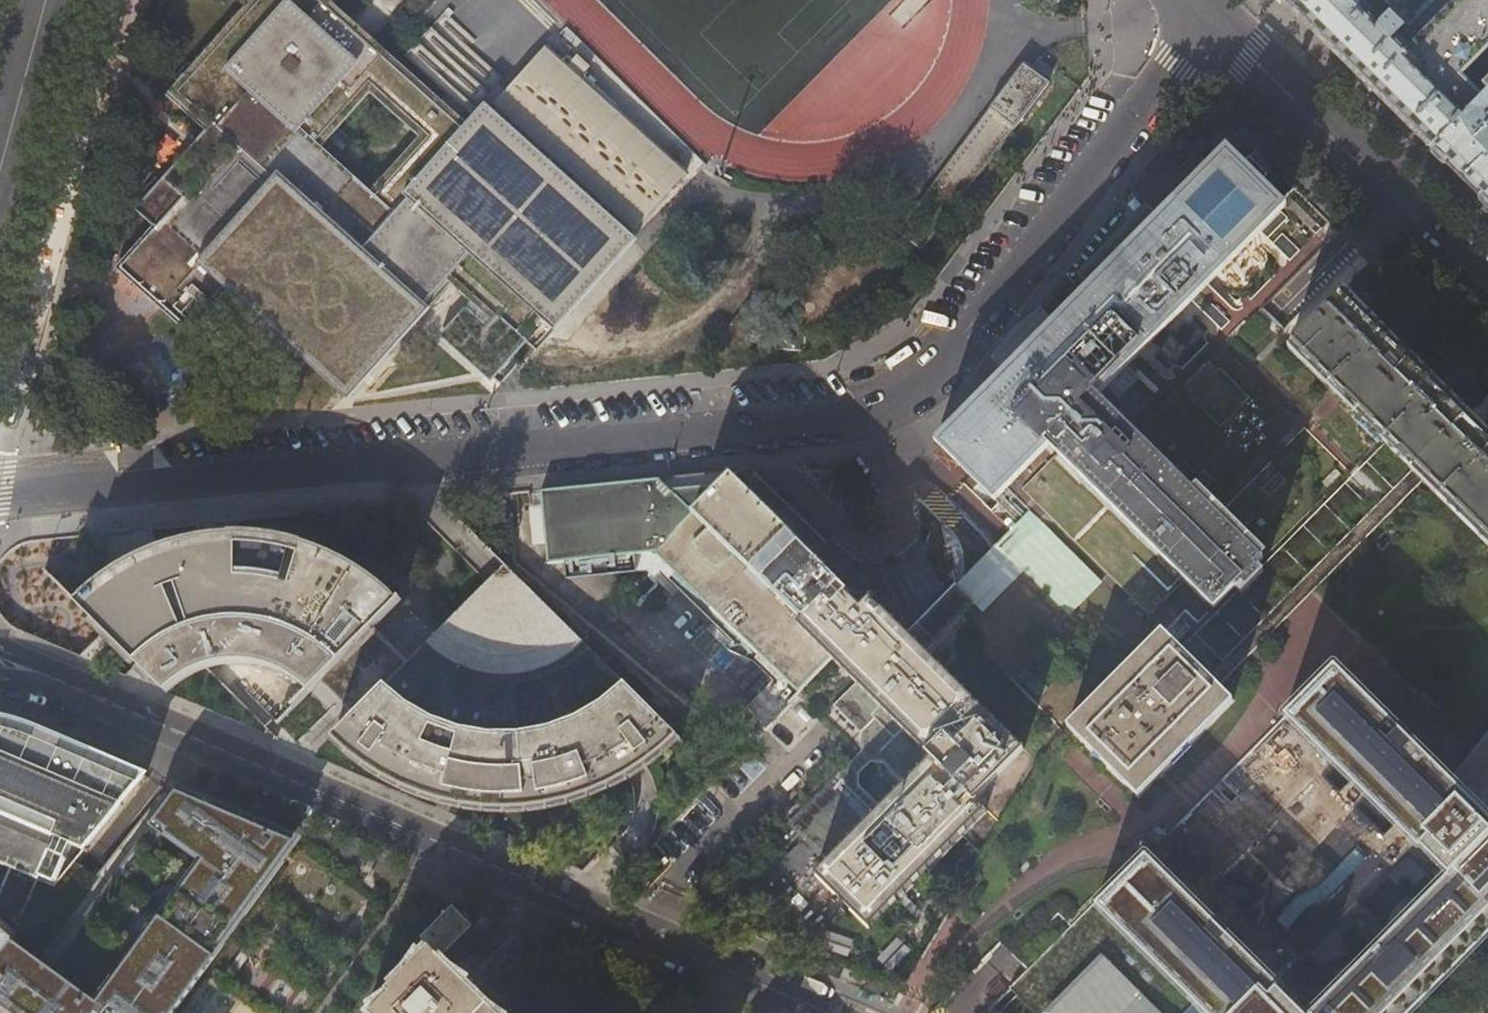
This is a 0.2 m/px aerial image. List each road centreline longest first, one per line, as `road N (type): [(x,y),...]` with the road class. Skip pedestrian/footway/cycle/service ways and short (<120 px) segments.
road 1 (residential): [(0,488),(867,415),(928,386),(951,362),(1211,17)]
road 2 (residential): [(39,673),(837,1012)]
road 3 (secondary): [(1487,291),(1211,17)]
road 4 (primary): [(45,0),(0,171)]

